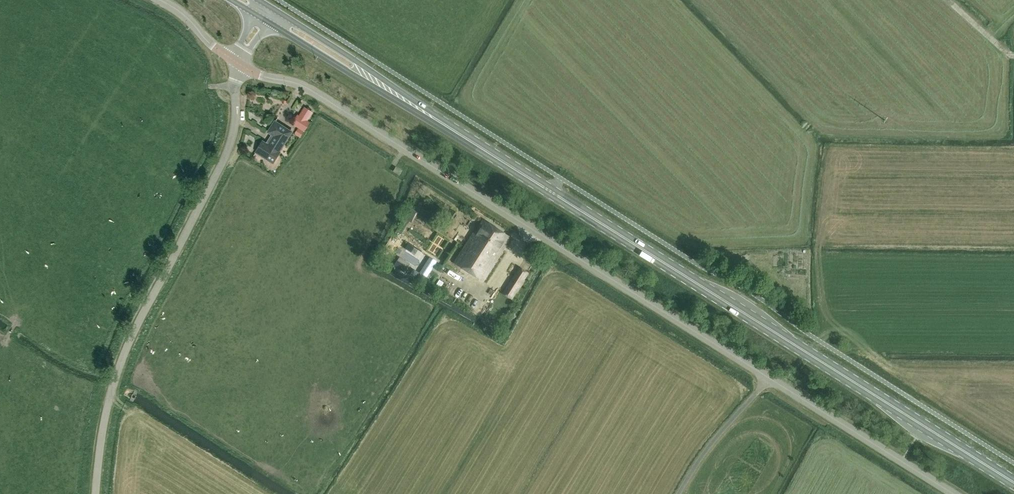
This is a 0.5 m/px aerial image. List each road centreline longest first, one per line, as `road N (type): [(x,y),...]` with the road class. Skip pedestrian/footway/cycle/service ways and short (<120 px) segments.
road 1 (primary): [(1013,483),(272,17)]
road 2 (unclassified): [(952,493),(305,86),(239,64)]
road 3 (unclassified): [(94,493),(117,365),(228,146),(239,64)]

